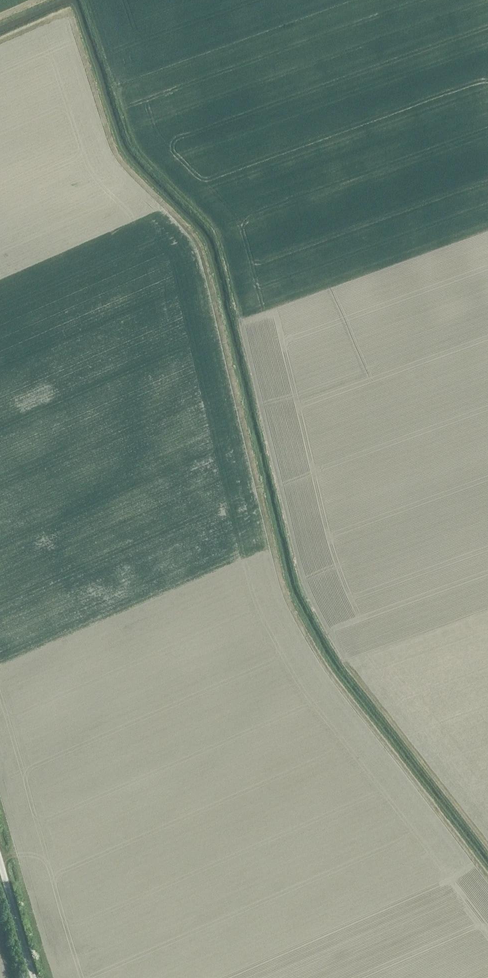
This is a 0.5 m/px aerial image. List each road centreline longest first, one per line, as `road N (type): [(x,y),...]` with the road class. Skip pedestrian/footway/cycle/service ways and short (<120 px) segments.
road 1 (unclassified): [(0,854),(36,977)]

